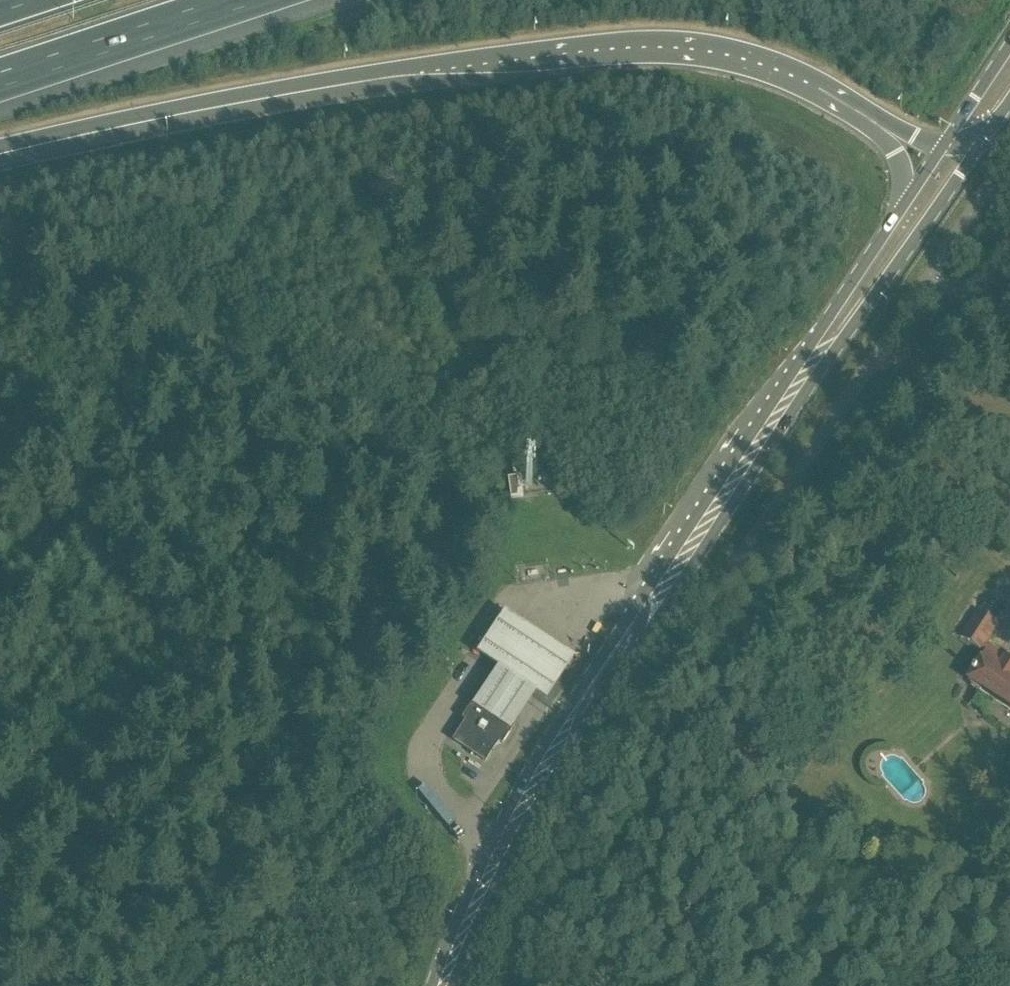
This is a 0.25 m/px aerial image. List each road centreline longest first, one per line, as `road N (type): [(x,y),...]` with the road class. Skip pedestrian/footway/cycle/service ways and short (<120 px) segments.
road 1 (primary): [(458,985),(591,725),(789,418),(992,130)]
road 2 (primary): [(905,202),(501,819),(439,985)]
road 3 (motorway): [(0,147),(421,64),(675,38),(787,64),(883,120)]
road 4 (unclassified): [(497,985),(541,877),(881,351)]
road 5 (motorway): [(0,80),(243,0)]
road 6 (unclassified): [(881,351),(977,428),(1009,468)]
road 7 (primary): [(1009,45),(942,146)]

